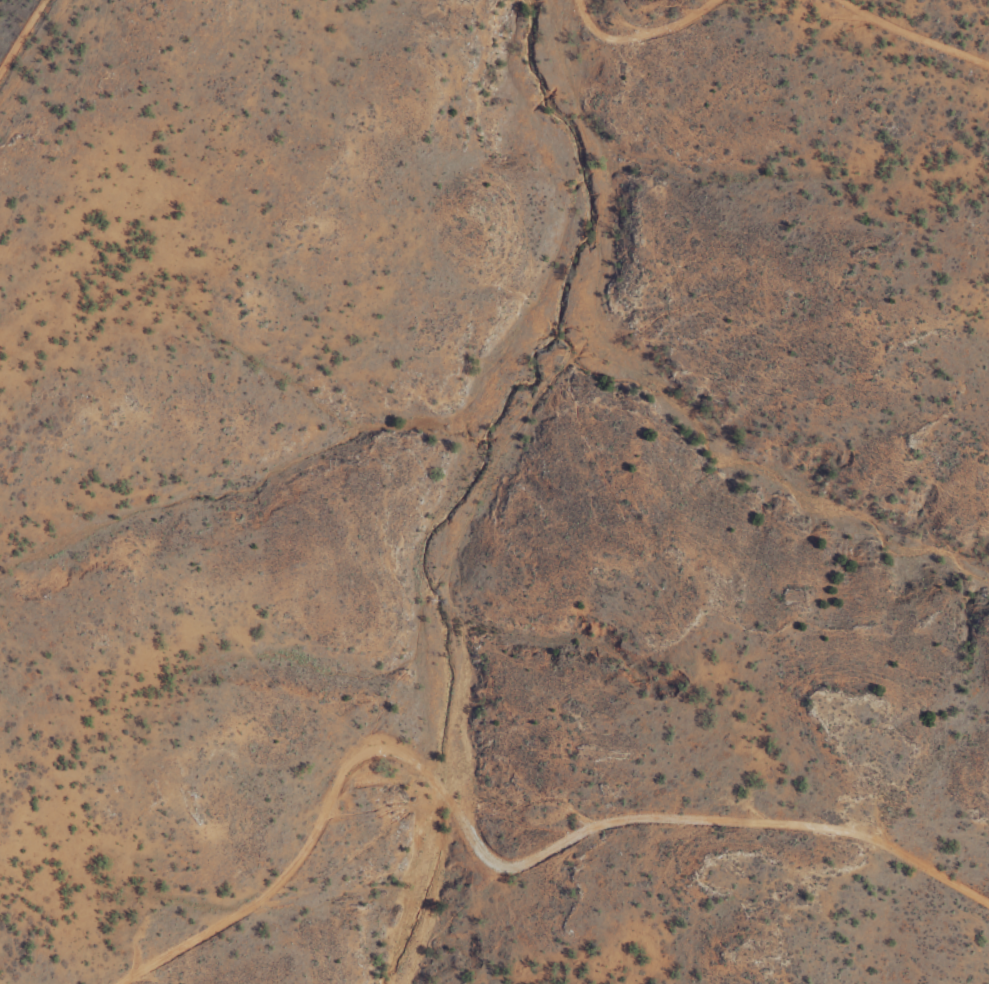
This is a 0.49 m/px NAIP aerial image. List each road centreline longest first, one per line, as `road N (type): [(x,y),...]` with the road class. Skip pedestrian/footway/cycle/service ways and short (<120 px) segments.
road 1 (residential): [(126,983),(275,892),(323,831),(342,788),(355,783),(392,783),(459,816),(510,865),(545,858),(611,821),(686,813),(856,834),(988,901)]
road 2 (residential): [(582,0),(595,35),(677,27),(716,0)]
road 3 (residential): [(847,0),(988,65)]

